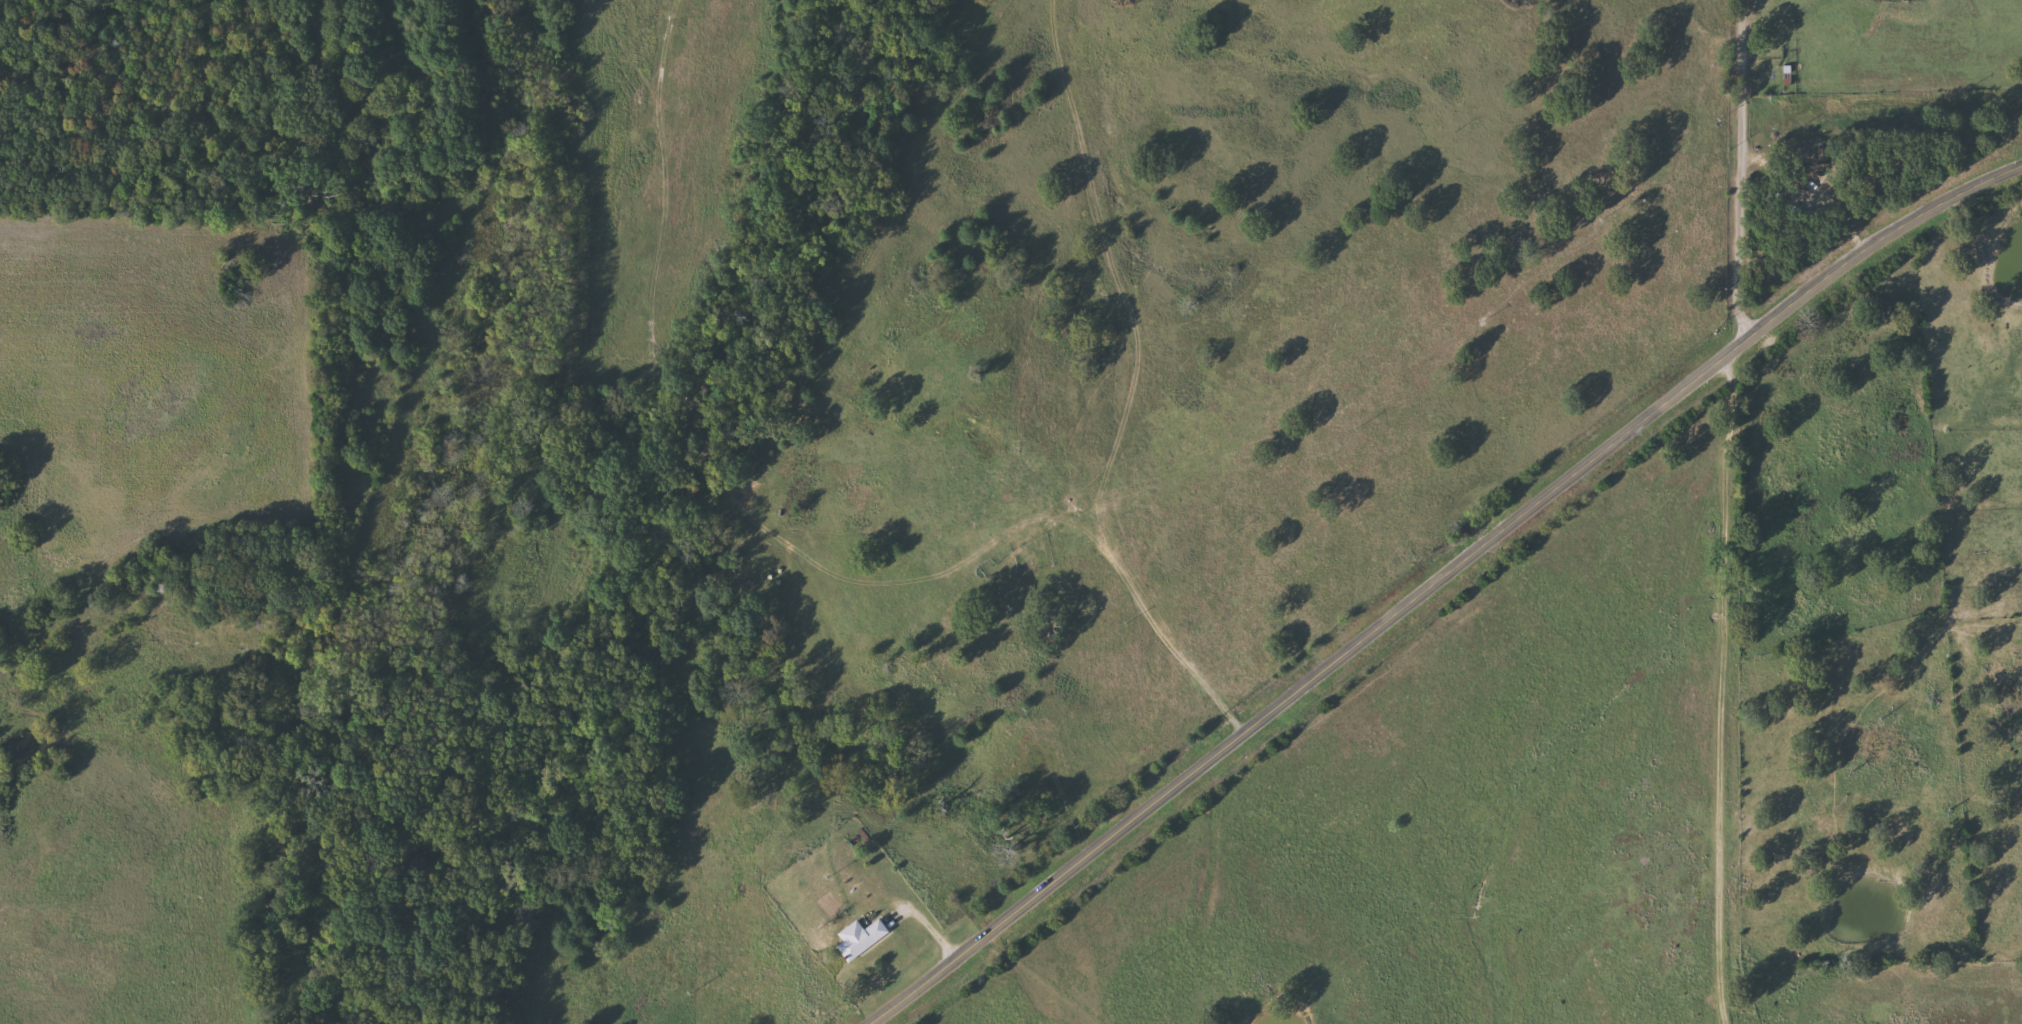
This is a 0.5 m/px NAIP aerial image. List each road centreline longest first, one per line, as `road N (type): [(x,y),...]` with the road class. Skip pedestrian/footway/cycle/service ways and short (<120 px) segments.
road 1 (secondary): [(858,1023),(1163,803),(1356,636),(1858,251),(2021,164)]
road 2 (residential): [(1749,334),(1739,295),(1744,0)]

